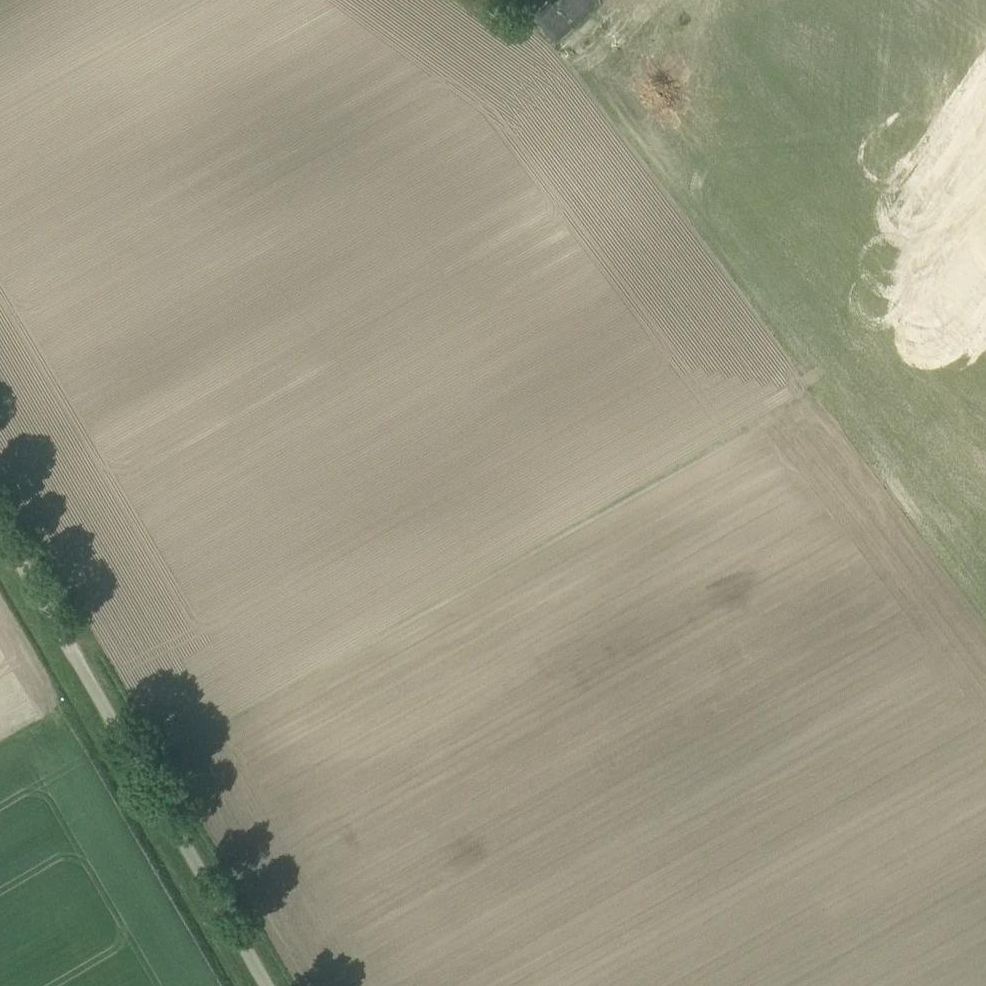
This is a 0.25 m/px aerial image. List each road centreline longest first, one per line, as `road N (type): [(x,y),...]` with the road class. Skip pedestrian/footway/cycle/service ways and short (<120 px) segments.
road 1 (unclassified): [(265,985),(0,530)]

